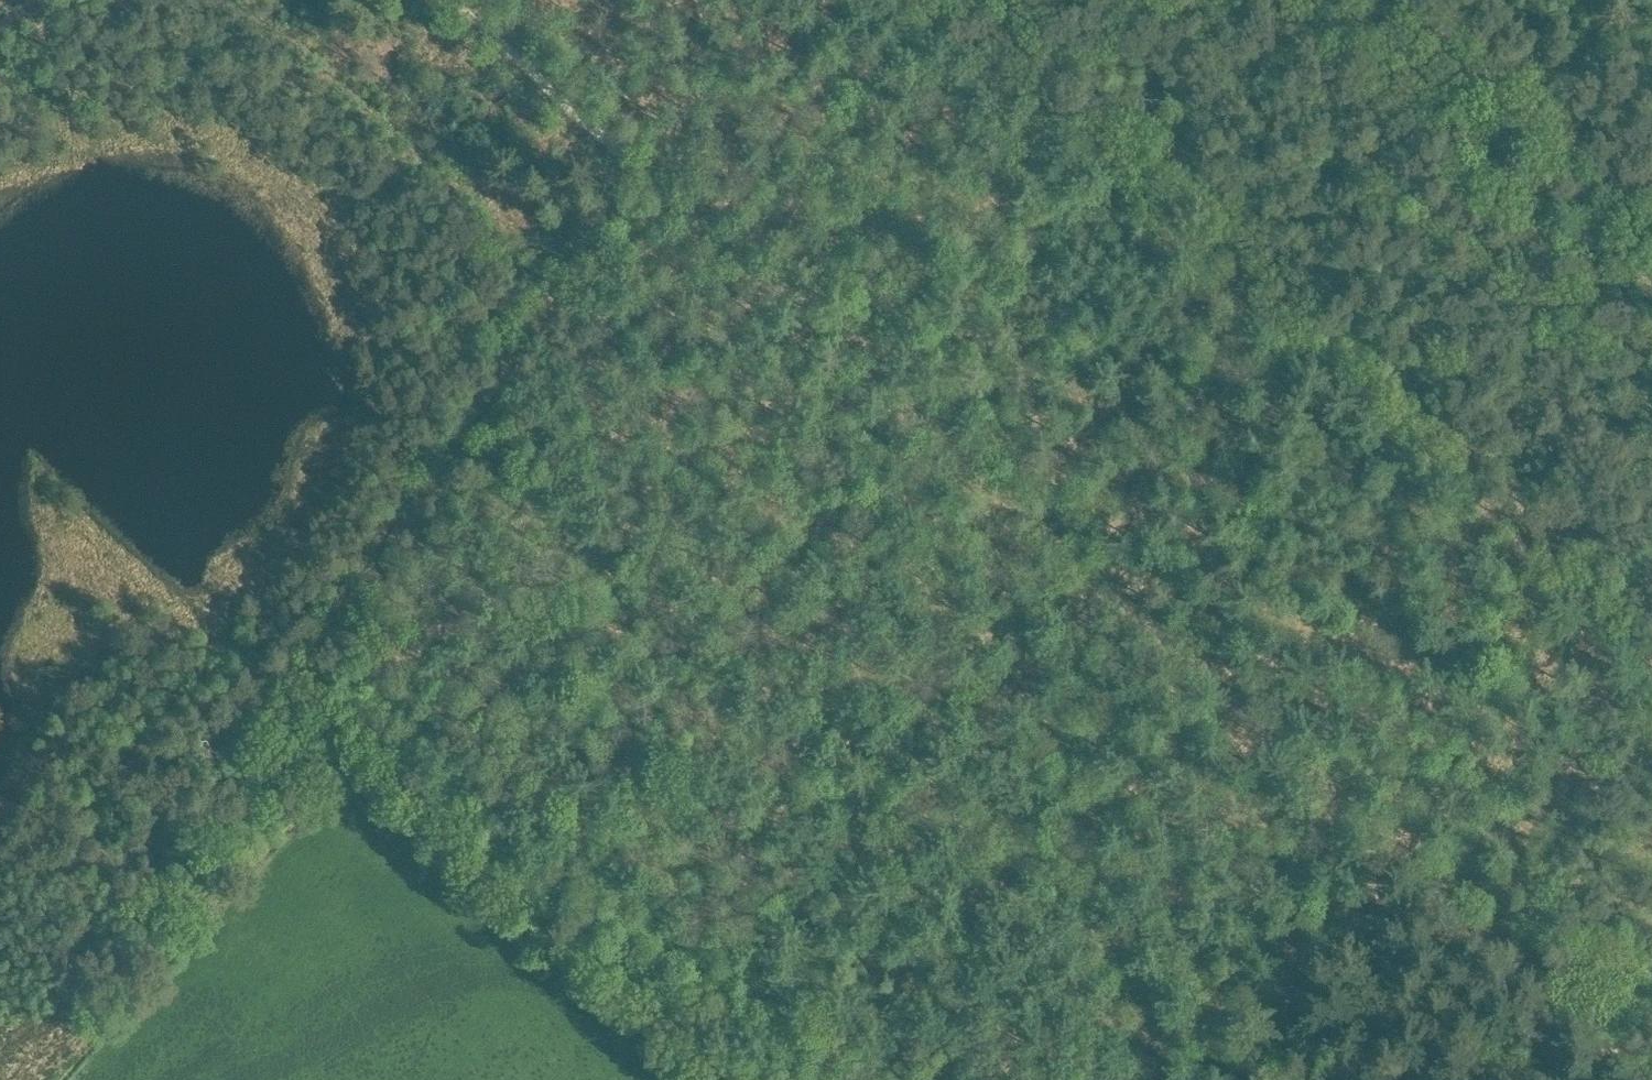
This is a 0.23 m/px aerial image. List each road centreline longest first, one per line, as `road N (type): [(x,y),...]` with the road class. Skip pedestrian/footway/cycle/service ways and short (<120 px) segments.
road 1 (track): [(450,0),(1639,1079)]
road 2 (track): [(1651,273),(1349,0)]

